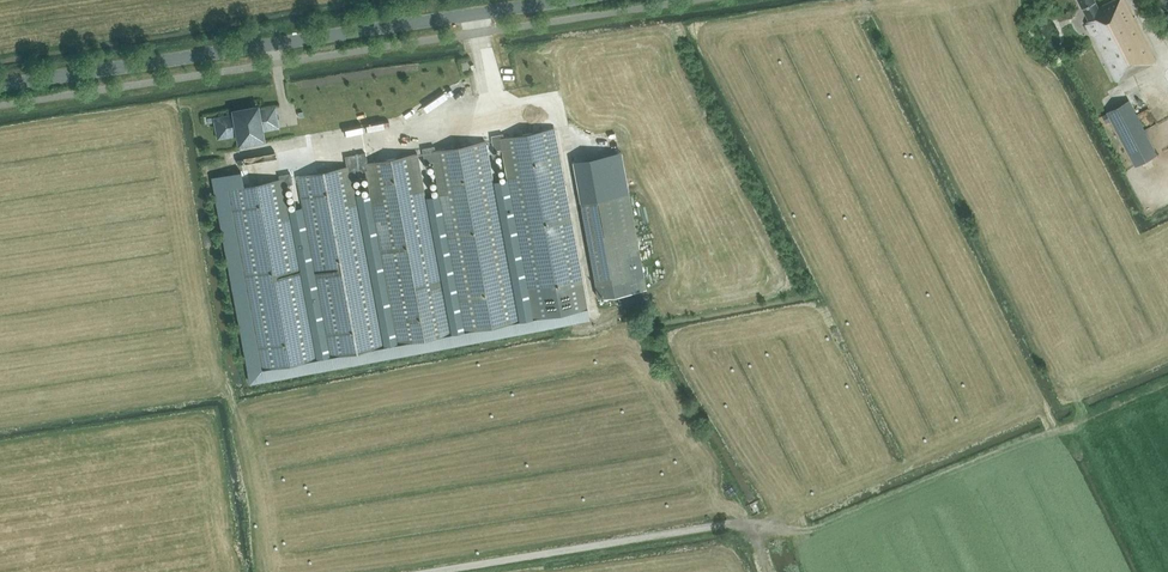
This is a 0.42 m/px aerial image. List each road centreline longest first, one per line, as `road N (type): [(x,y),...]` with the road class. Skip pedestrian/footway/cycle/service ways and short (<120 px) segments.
road 1 (tertiary): [(0,86),(566,0)]

